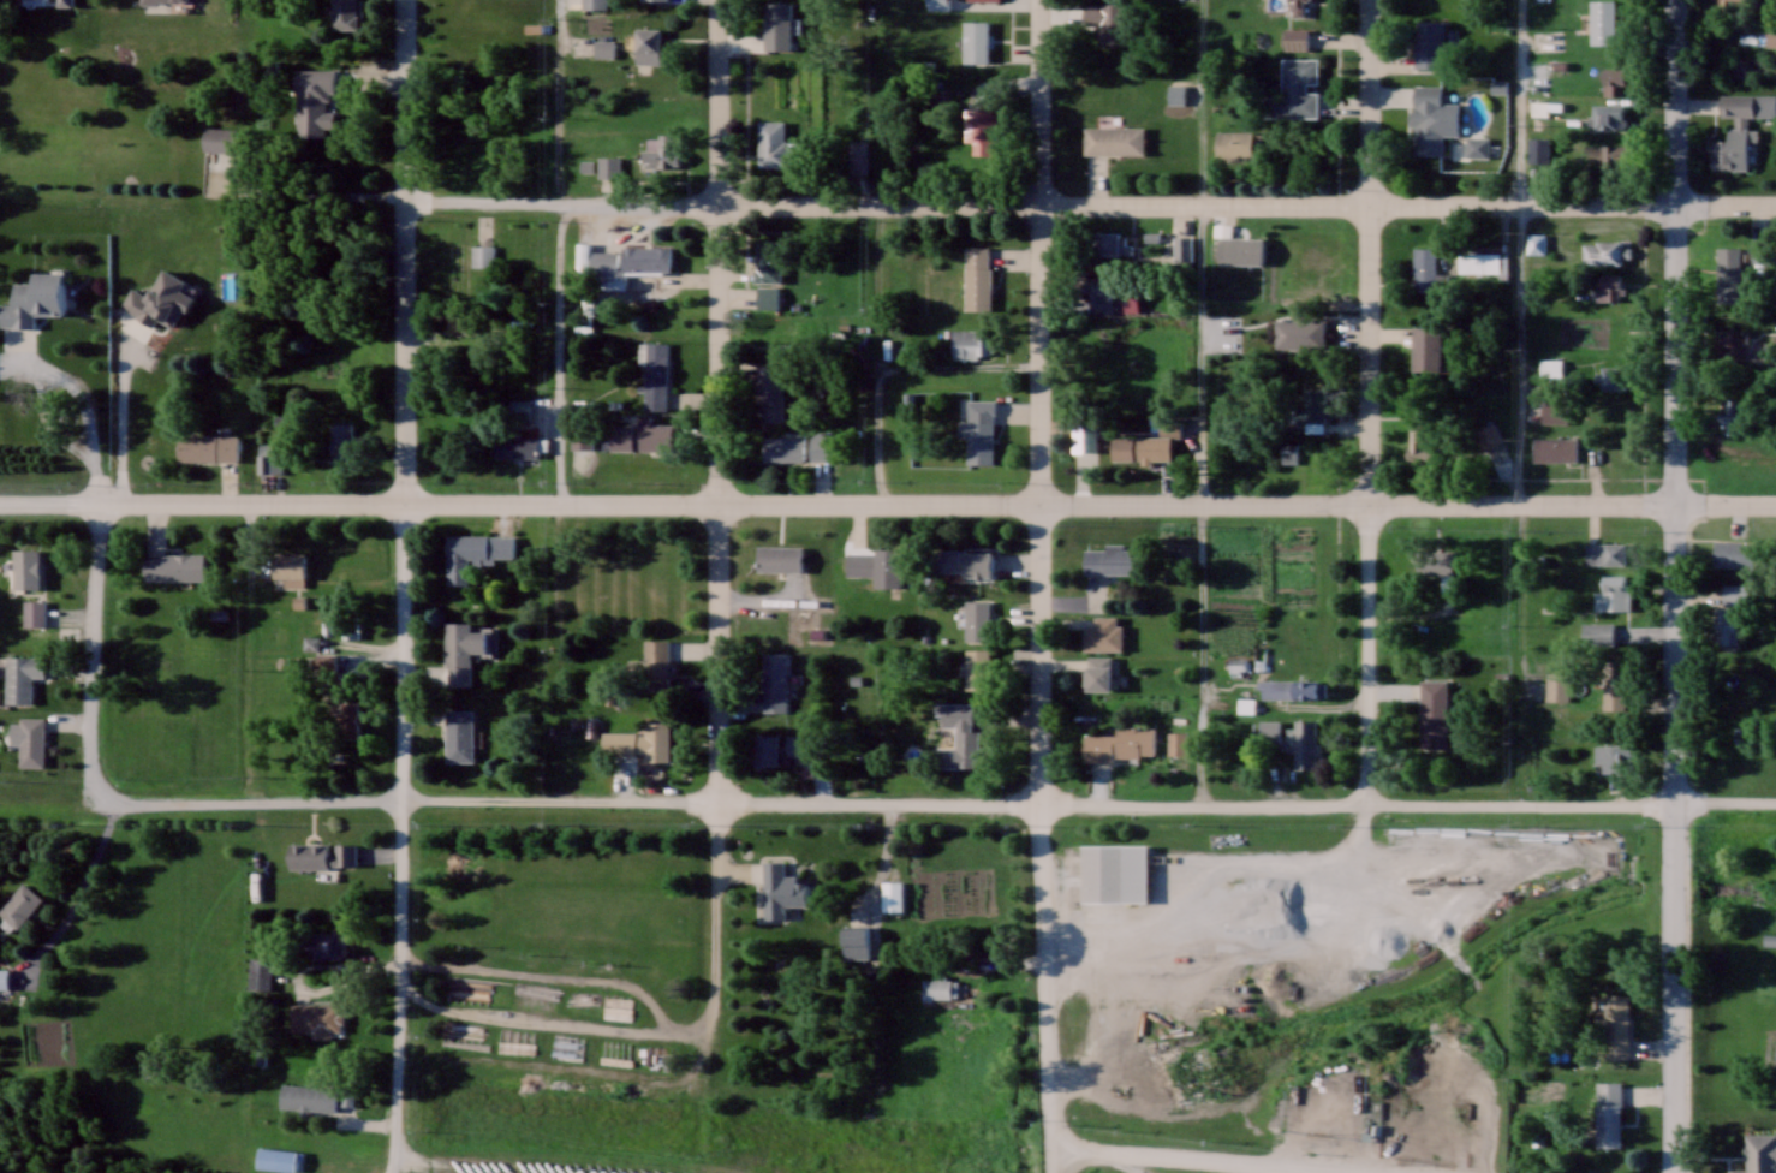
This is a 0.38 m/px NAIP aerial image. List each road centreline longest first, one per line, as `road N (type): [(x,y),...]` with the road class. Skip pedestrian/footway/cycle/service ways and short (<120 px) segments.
road 1 (residential): [(405,203),(1675,203)]
road 2 (residential): [(120,804),(1048,806)]
road 3 (residential): [(1048,806),(1528,811),(1775,804)]
road 4 (residential): [(1684,1172),(1674,505)]
road 5 (residential): [(395,1159),(405,499)]
road 6 (residential): [(1041,504),(405,499)]
road 7 (residential): [(1674,505),(1041,504)]
road 8 (residential): [(708,1036),(717,992),(722,504)]
road 9 (residential): [(1367,505),(1374,0)]
road 10 (residential): [(1674,505),(1680,0)]
road 11 (residential): [(722,504),(717,0)]
road 12 (residential): [(1041,504),(1039,0)]
road 13 (residential): [(405,499),(405,0)]
road 14 (residential): [(1048,1172),(1048,806)]
road 15 (residential): [(120,804),(91,776),(94,502)]
road 16 (residential): [(405,499),(94,502)]
road 17 (residential): [(1366,810),(1367,505)]
road 18 (residential): [(1048,806),(1041,504)]
road 19 (residential): [(395,1159),(566,1172)]

